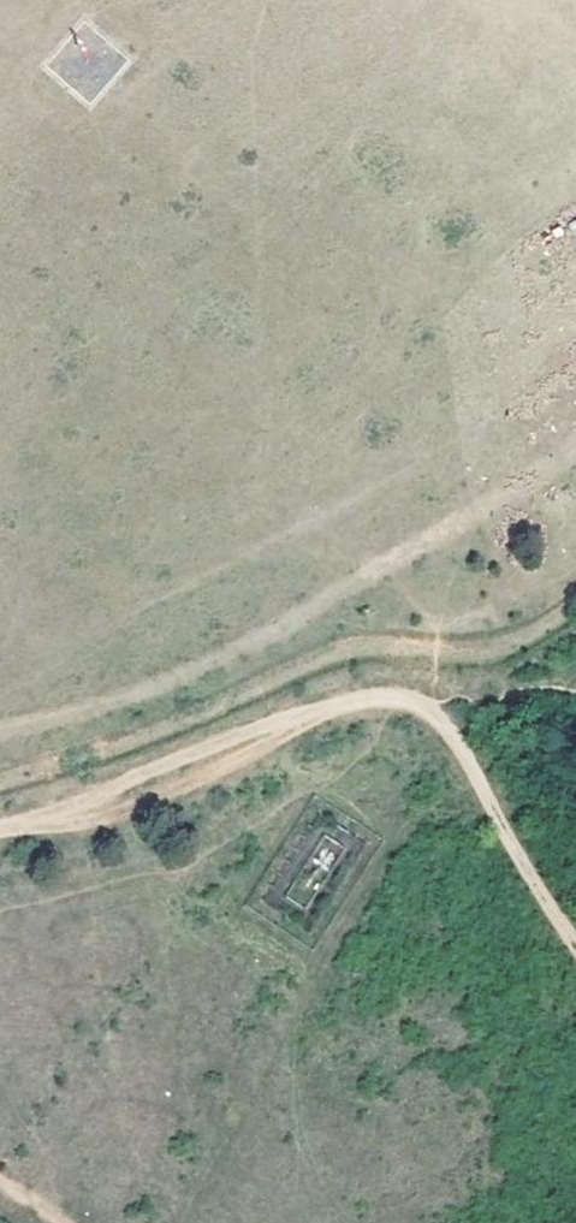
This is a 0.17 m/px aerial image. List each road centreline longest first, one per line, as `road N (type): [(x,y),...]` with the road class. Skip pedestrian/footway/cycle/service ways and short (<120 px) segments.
road 1 (track): [(0,822),(325,704),(410,704),(445,726),(575,946)]

